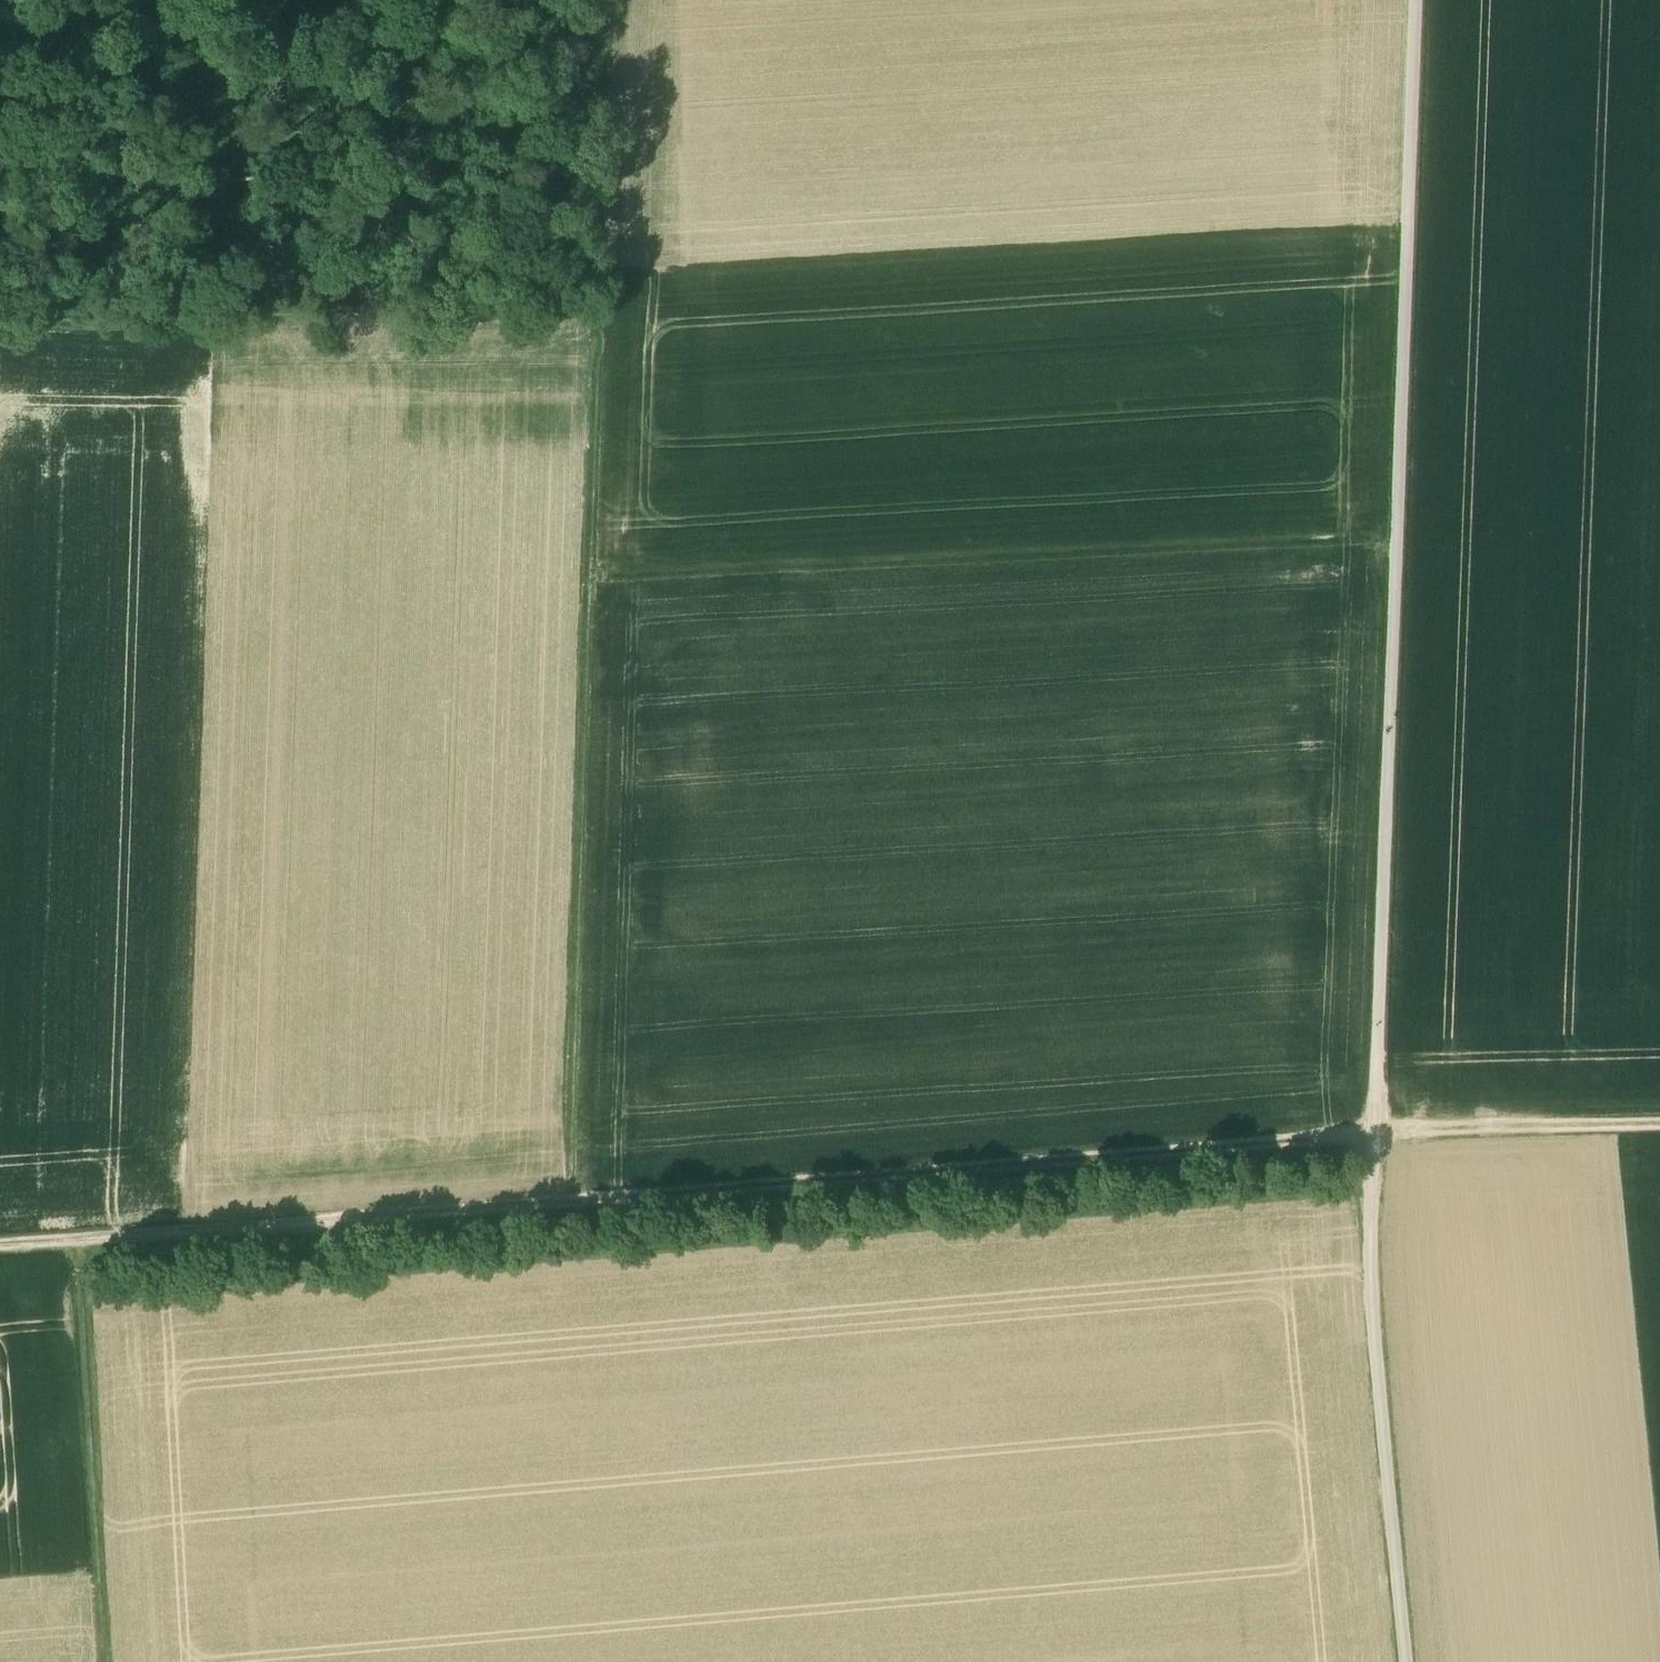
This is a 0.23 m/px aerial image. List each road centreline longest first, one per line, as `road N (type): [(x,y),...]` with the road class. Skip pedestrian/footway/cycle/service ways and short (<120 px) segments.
road 1 (track): [(567,1200),(616,329),(0,318)]
road 2 (track): [(0,1246),(1375,1134)]
road 3 (track): [(1375,1134),(1417,0)]
road 4 (track): [(1408,1661),(1370,1257),(1375,1134)]
road 5 (track): [(76,1240),(104,1661)]
road 6 (track): [(624,0),(616,329)]
road 7 (track): [(1375,1134),(1659,1131)]

